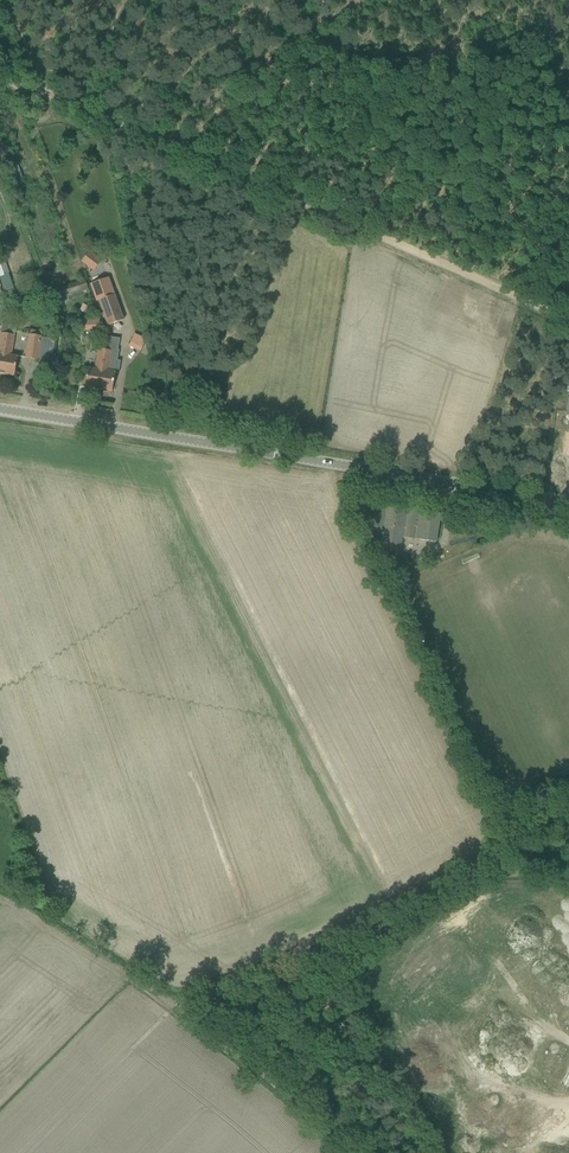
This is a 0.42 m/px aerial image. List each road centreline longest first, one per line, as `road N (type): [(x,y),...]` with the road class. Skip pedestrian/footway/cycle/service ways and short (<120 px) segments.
road 1 (track): [(568,796),(305,949),(181,1004),(348,1152)]
road 2 (tertiary): [(568,502),(0,409)]
road 3 (track): [(214,163),(568,321)]
road 4 (track): [(361,0),(148,134)]
road 5 (track): [(30,88),(148,134)]

